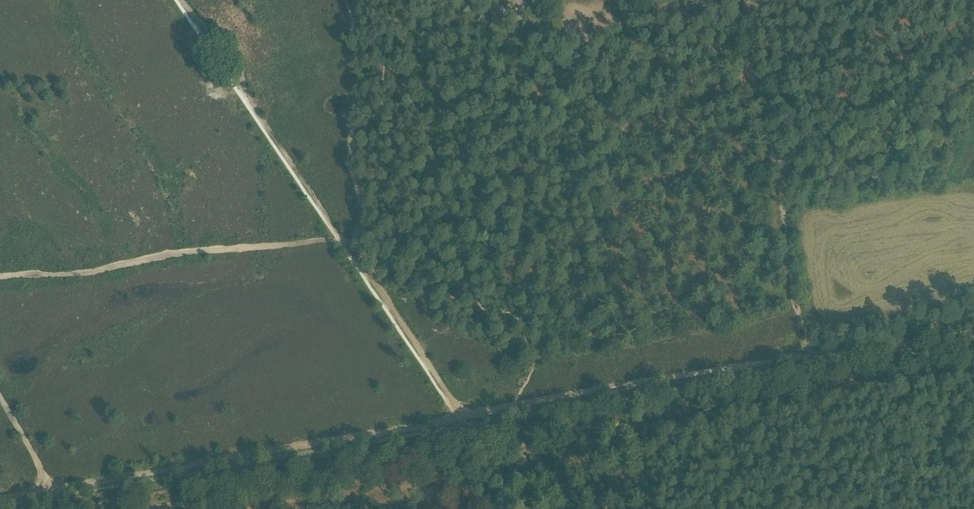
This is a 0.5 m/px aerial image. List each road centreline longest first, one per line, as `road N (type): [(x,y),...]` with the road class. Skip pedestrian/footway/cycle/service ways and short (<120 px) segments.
road 1 (track): [(0,278),(81,275),(188,251),(344,242),(463,414)]
road 2 (track): [(0,497),(463,414)]
road 3 (track): [(358,208),(768,159)]
road 4 (track): [(509,405),(809,355)]
road 5 (track): [(220,500),(515,443)]
road 6 (track): [(345,0),(359,64),(349,142),(362,256),(354,264)]
road 7 (track): [(515,443),(631,427),(648,508)]
road 8 (track): [(809,355),(973,326)]
road 9 (track): [(737,0),(768,159)]

